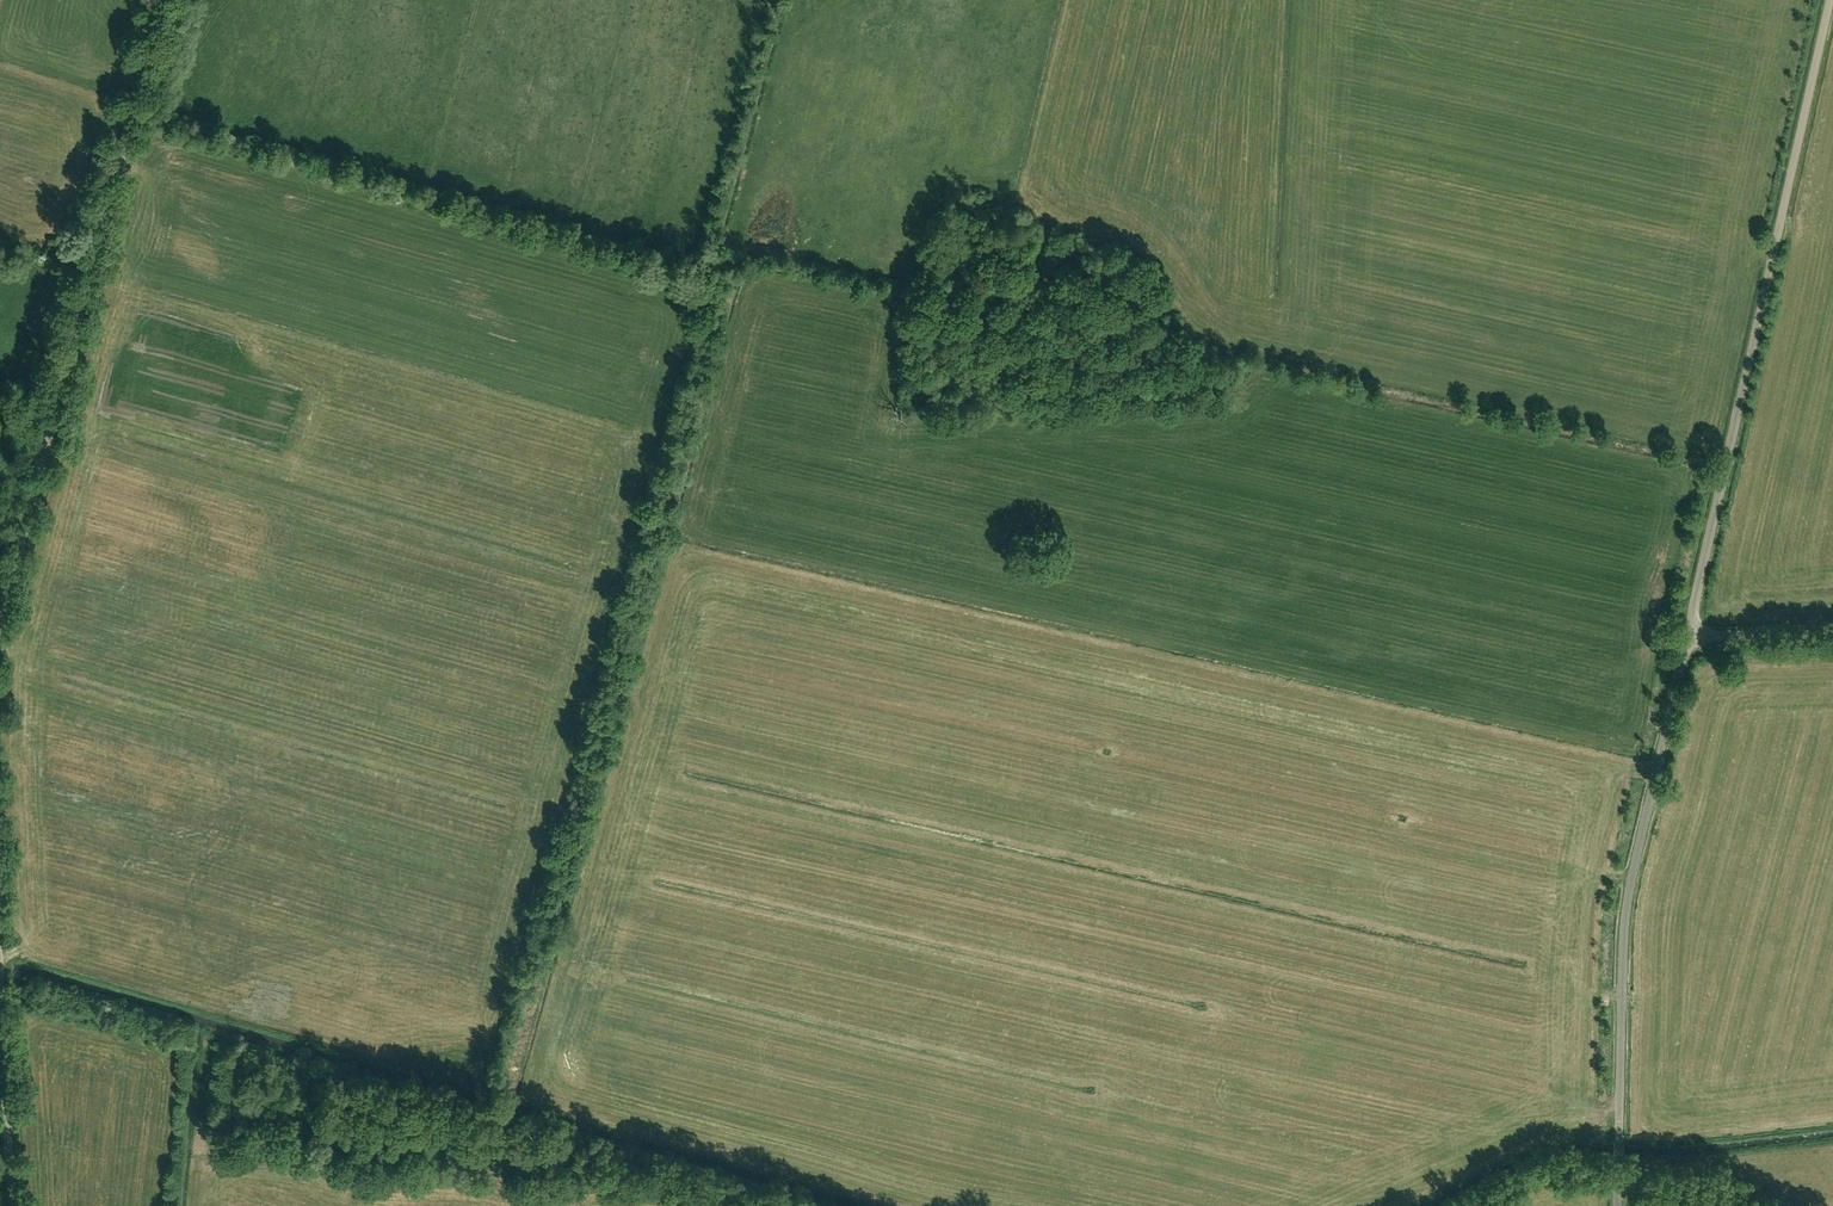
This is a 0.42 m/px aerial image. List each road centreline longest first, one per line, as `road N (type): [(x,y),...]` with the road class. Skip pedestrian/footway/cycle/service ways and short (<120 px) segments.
road 1 (unclassified): [(1687,636),(1831,0)]
road 2 (unclassified): [(0,615),(164,0)]
road 3 (unclassified): [(1618,1184),(1623,934),(1687,636)]
road 4 (unclassified): [(12,1205),(0,979)]
road 5 (unclassified): [(1687,636),(1832,631)]
road 6 (unclassified): [(1747,1205),(1684,1181),(1618,1184)]

